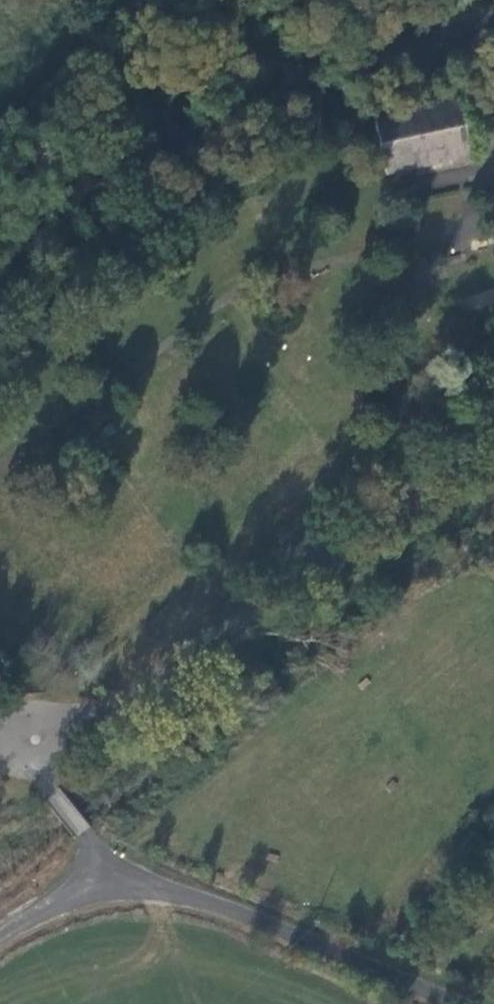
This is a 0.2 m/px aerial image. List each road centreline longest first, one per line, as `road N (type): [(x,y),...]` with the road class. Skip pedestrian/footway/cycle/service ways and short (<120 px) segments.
road 1 (unclassified): [(111,882),(191,893),(479,1003)]
road 2 (unclassified): [(20,743),(111,882)]
road 3 (unclassified): [(111,882),(39,910),(0,940)]

